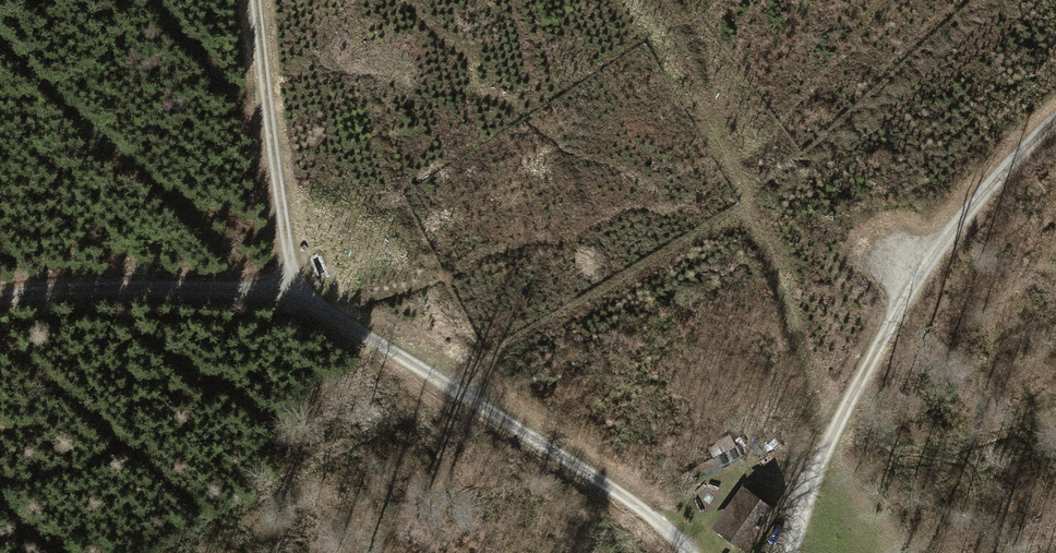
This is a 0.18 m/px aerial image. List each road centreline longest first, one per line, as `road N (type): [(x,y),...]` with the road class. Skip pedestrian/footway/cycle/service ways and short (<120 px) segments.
road 1 (track): [(1055,123),(975,204),(859,387),(807,495),(791,552)]
road 2 (track): [(690,552),(631,502),(383,337),(303,295)]
road 3 (track): [(303,295),(184,287),(0,299)]
road 4 (track): [(303,295),(280,203),(256,0)]

